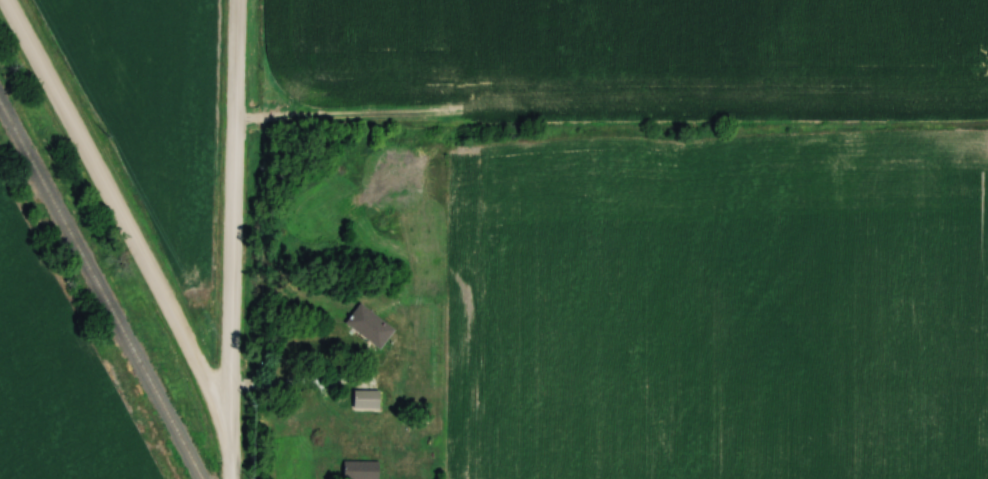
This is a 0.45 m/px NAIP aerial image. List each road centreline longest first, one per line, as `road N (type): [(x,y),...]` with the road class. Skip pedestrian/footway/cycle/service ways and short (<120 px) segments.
road 1 (tertiary): [(230,429),(1,0)]
road 2 (residential): [(230,429),(239,0)]

